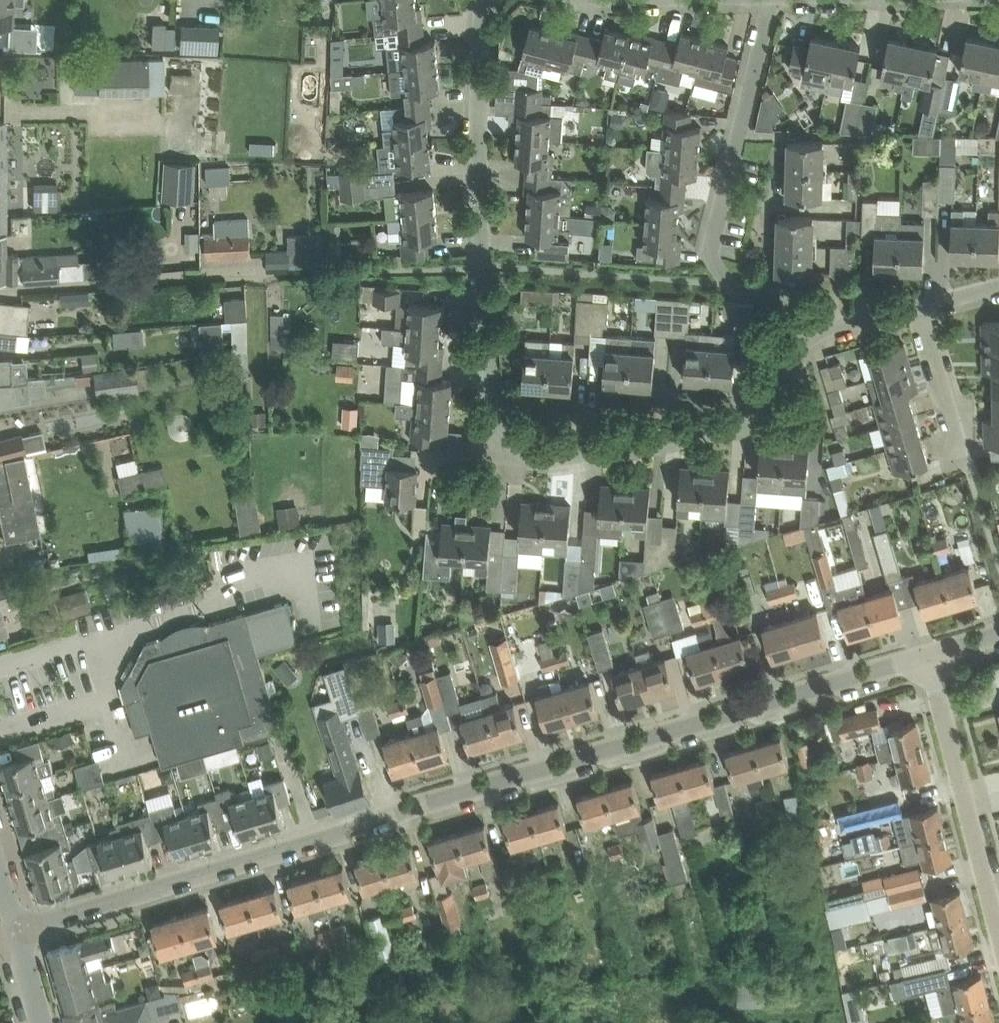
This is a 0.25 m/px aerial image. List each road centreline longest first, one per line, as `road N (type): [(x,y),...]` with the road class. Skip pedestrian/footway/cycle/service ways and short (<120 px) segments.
road 1 (residential): [(25,930),(928,655)]
road 2 (residential): [(491,0),(480,38),(485,266),(494,416),(514,450),(551,463),(723,425),(767,393),(789,356),(816,336)]
road 3 (residential): [(816,336),(783,296),(733,290),(714,261),(766,0)]
road 4 (residential): [(998,932),(928,655)]
road 5 (residential): [(0,287),(270,273)]
road 6 (residential): [(963,446),(924,308)]

